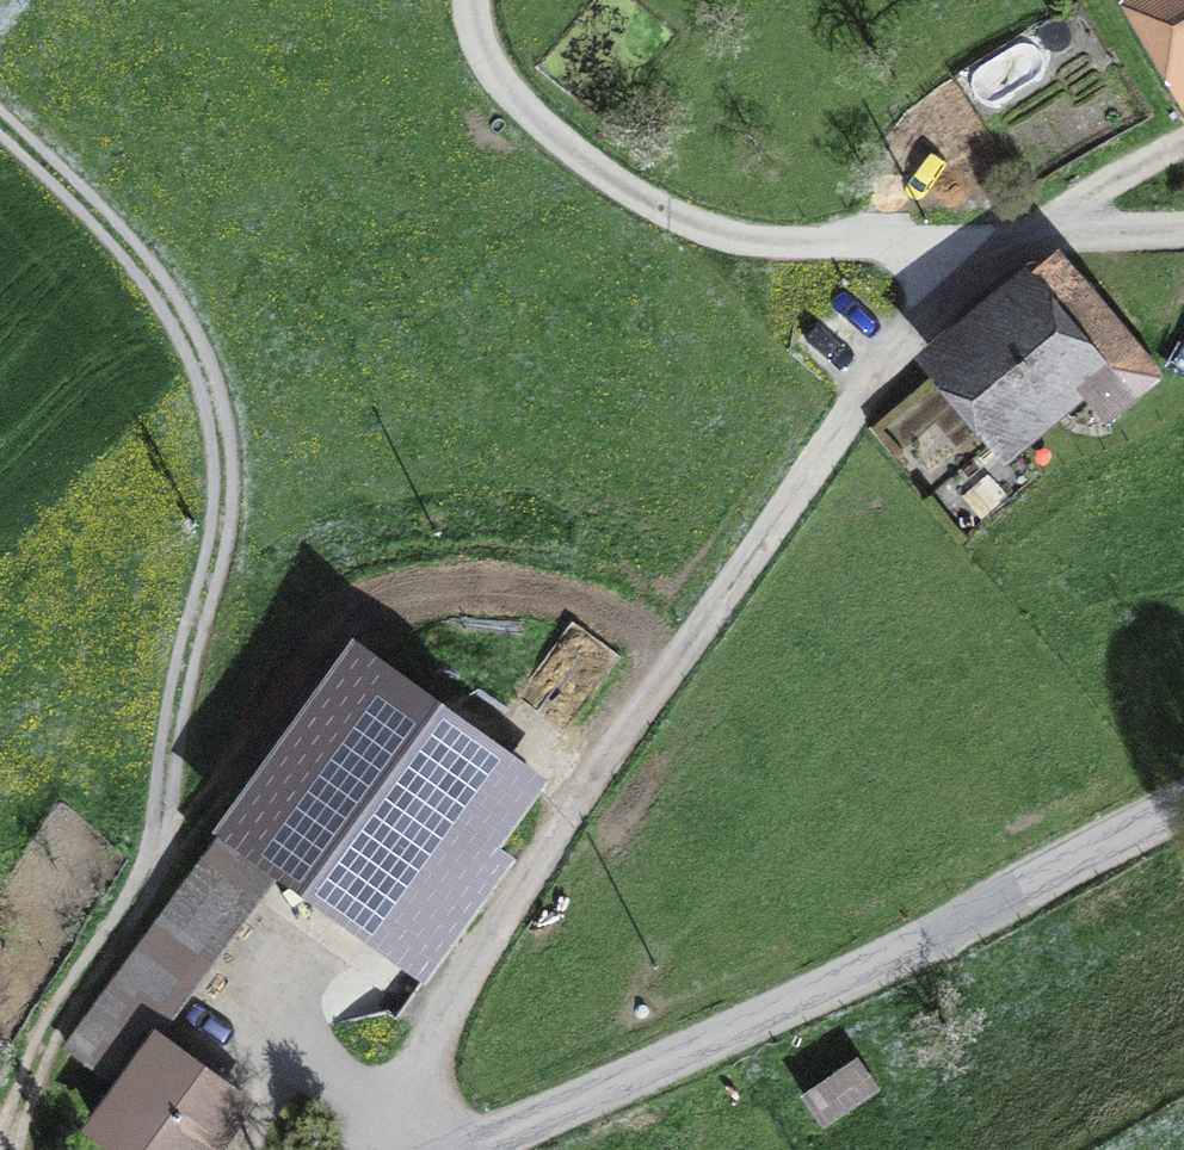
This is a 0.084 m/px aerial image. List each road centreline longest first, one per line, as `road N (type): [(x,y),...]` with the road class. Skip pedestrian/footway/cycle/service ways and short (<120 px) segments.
road 1 (track): [(0,125),(80,198),(187,348),(215,408),(223,481),(222,546),(186,641),(156,862),(138,912),(55,1038),(14,1149)]
road 2 (unclassified): [(419,1149),(430,1079),(508,940),(612,772),(856,431),(962,241)]
road 3 (unclassified): [(483,1149),(793,1010),(1183,804)]
road 4 (unclassified): [(962,241),(810,241),(731,229),(664,198),(571,146),(510,91),(474,35),(474,0)]
road 5 (unclassified): [(1183,231),(962,241)]

